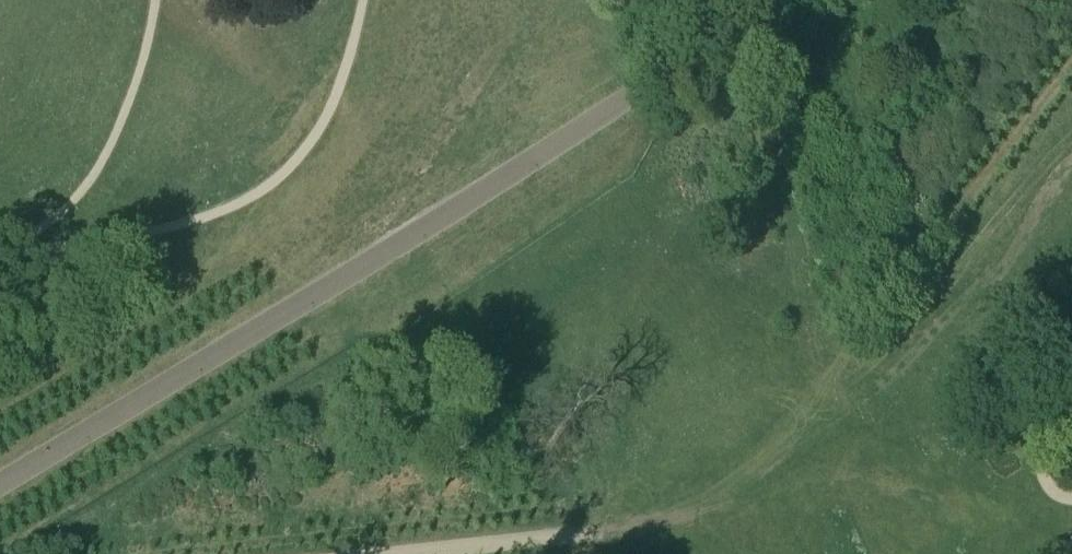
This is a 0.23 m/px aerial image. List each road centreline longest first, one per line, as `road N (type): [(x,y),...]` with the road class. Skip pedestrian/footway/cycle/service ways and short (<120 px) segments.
road 1 (unclassified): [(0,484),(546,148),(770,0)]
road 2 (track): [(1071,63),(829,371),(787,466),(751,495),(709,517),(393,553)]

